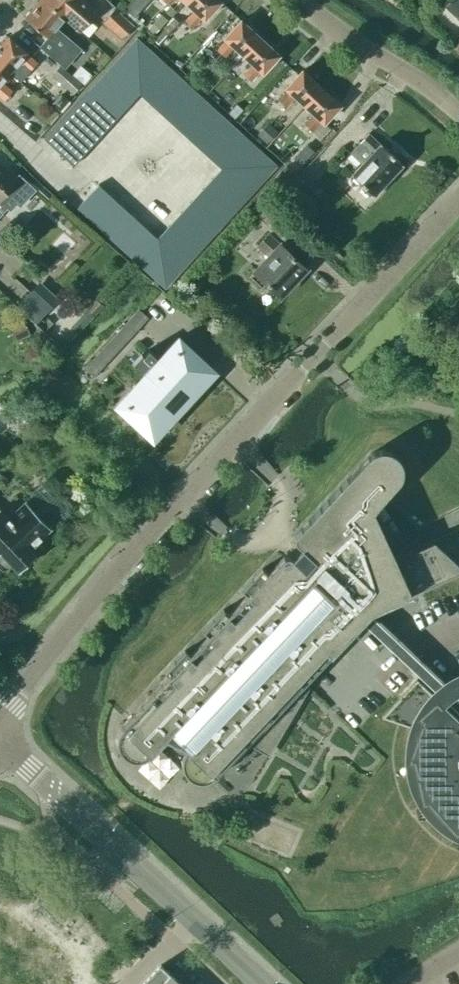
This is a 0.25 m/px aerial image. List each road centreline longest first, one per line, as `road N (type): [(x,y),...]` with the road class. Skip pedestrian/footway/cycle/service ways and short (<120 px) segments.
road 1 (unclassified): [(0,722),(89,597),(458,198)]
road 2 (tertiary): [(264,983),(0,743)]
road 3 (residential): [(458,117),(292,0)]

